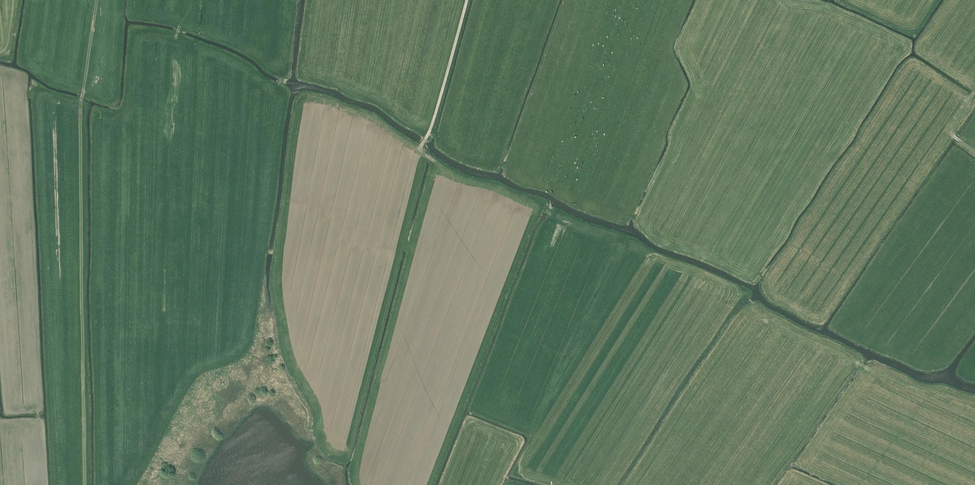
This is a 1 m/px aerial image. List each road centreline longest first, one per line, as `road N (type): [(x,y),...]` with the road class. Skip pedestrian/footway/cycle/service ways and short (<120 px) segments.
road 1 (track): [(467,0),(425,140)]

